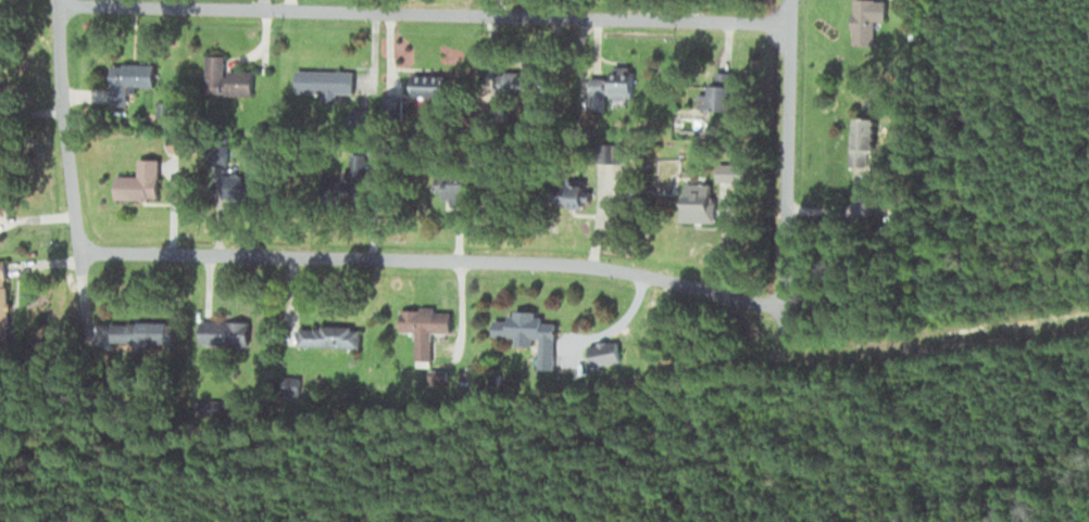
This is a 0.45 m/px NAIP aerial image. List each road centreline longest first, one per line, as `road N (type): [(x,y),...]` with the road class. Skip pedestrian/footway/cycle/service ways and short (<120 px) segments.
road 1 (residential): [(790,24),(57,4)]
road 2 (residential): [(780,315),(602,269),(75,254)]
road 3 (residential): [(91,342),(75,254),(55,0)]
road 4 (residential): [(790,0),(780,315)]

